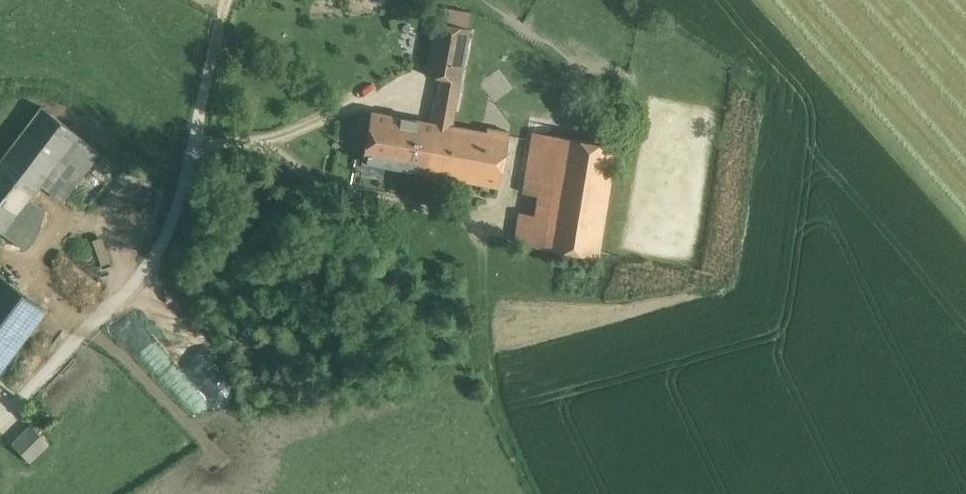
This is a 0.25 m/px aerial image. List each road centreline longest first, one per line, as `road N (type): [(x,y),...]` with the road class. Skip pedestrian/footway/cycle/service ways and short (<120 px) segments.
road 1 (unclassified): [(0,419),(168,238),(217,32)]

